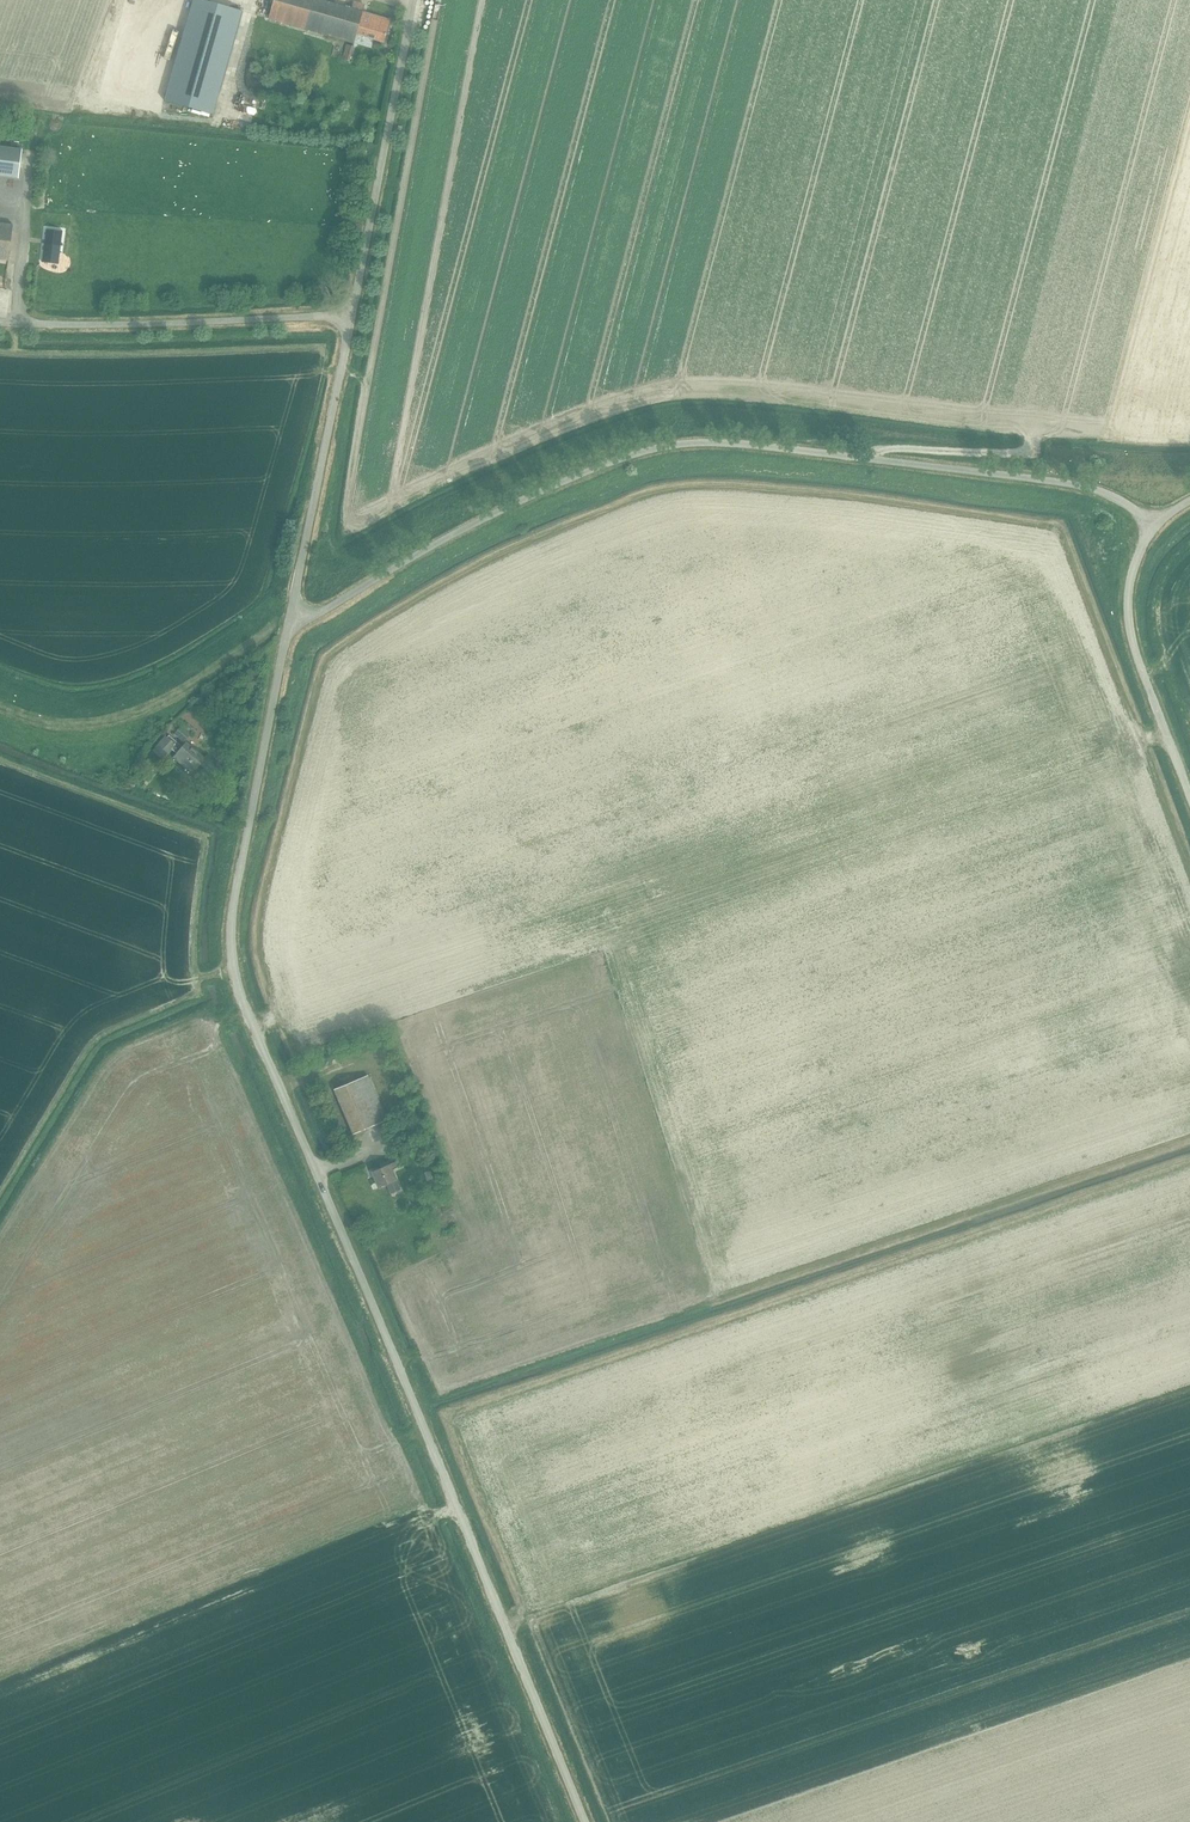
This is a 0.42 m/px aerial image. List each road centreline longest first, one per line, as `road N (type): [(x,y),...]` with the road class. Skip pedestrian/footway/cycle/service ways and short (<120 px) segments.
road 1 (unclassified): [(584,1821),(232,1001),(228,945),(289,616)]
road 2 (unclassified): [(289,616),(307,619),(511,502),(633,452),(700,443),(1064,481),(1105,490),(1154,518)]
road 3 (unclassified): [(350,315),(0,320)]
road 4 (unclassified): [(350,315),(416,0)]
road 5 (track): [(289,616),(172,693),(114,720),(36,725),(0,712)]
road 6 (unclassified): [(289,616),(350,315)]
road 7 (unclassified): [(1189,796),(1133,644),(1126,601),(1154,518)]

